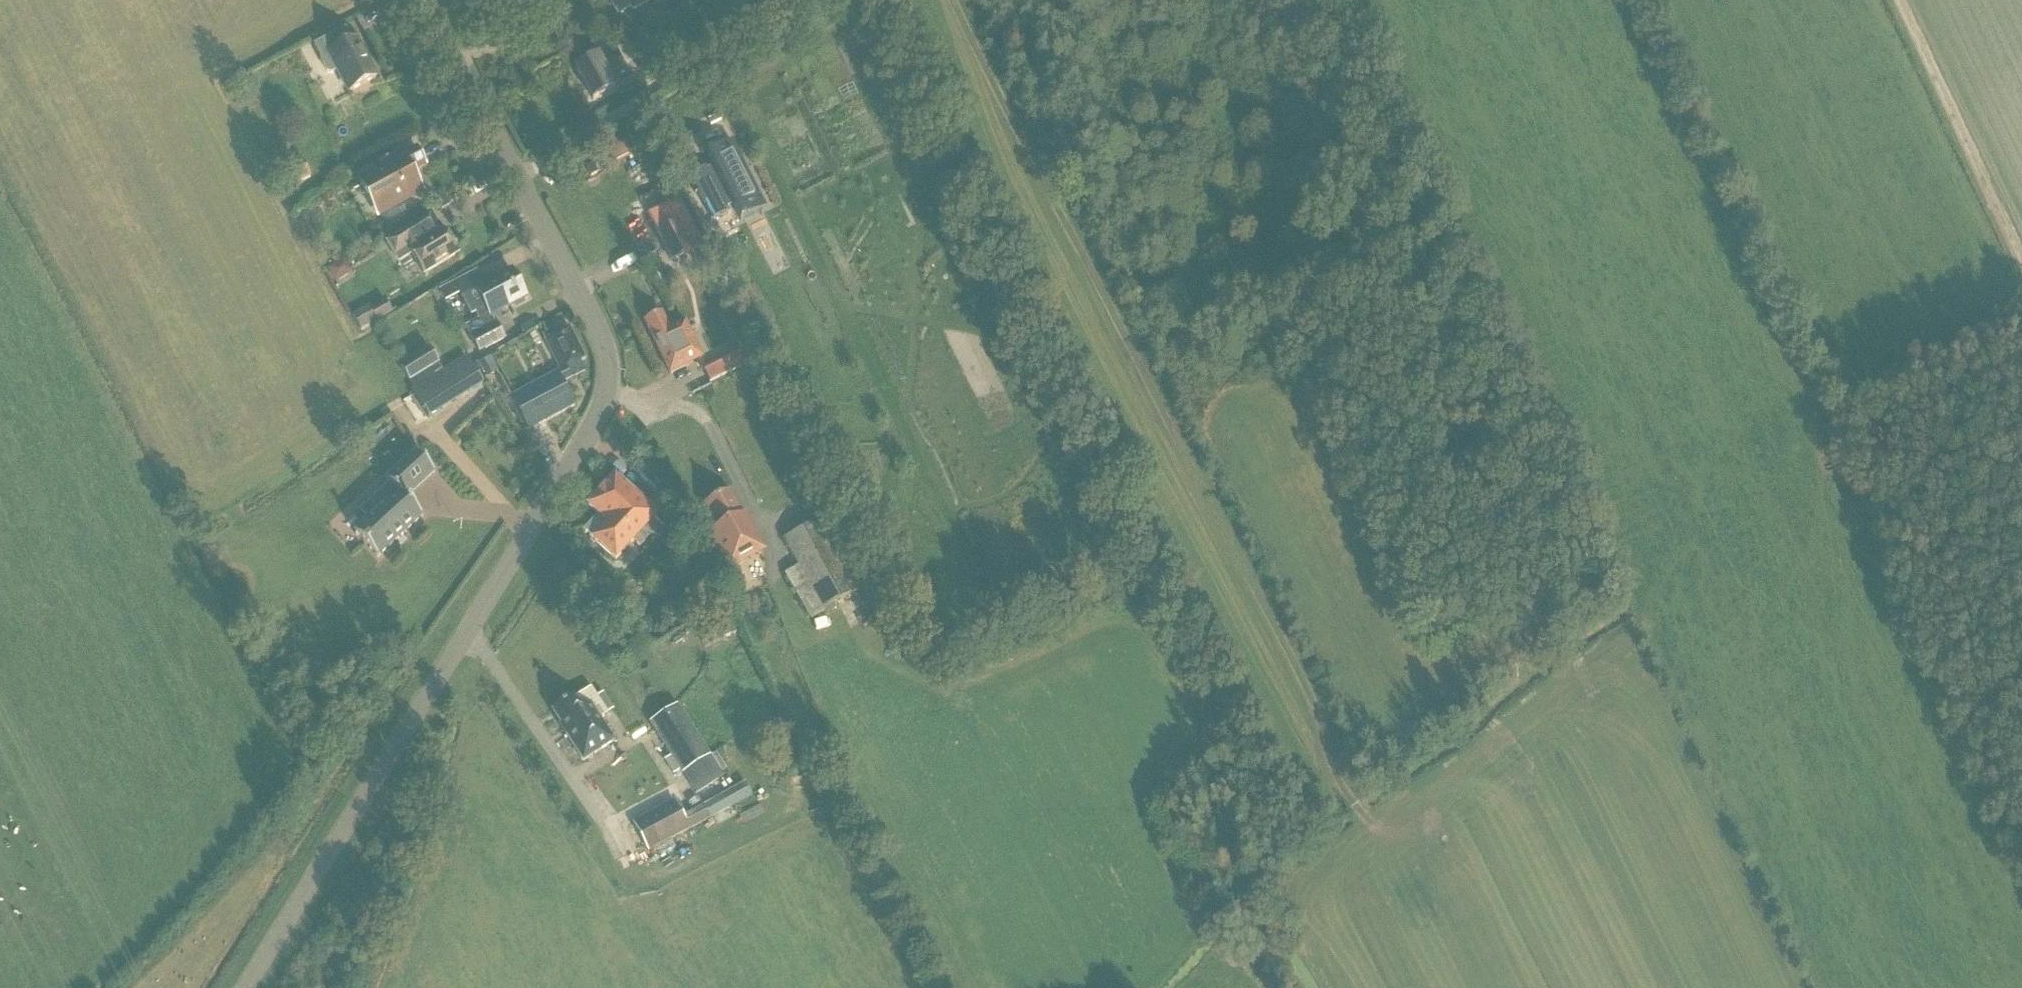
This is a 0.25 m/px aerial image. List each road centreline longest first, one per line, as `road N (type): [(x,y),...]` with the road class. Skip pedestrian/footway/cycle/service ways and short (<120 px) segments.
road 1 (tertiary): [(247,987),(592,434),(607,399),(604,352),(583,299),(421,0)]

